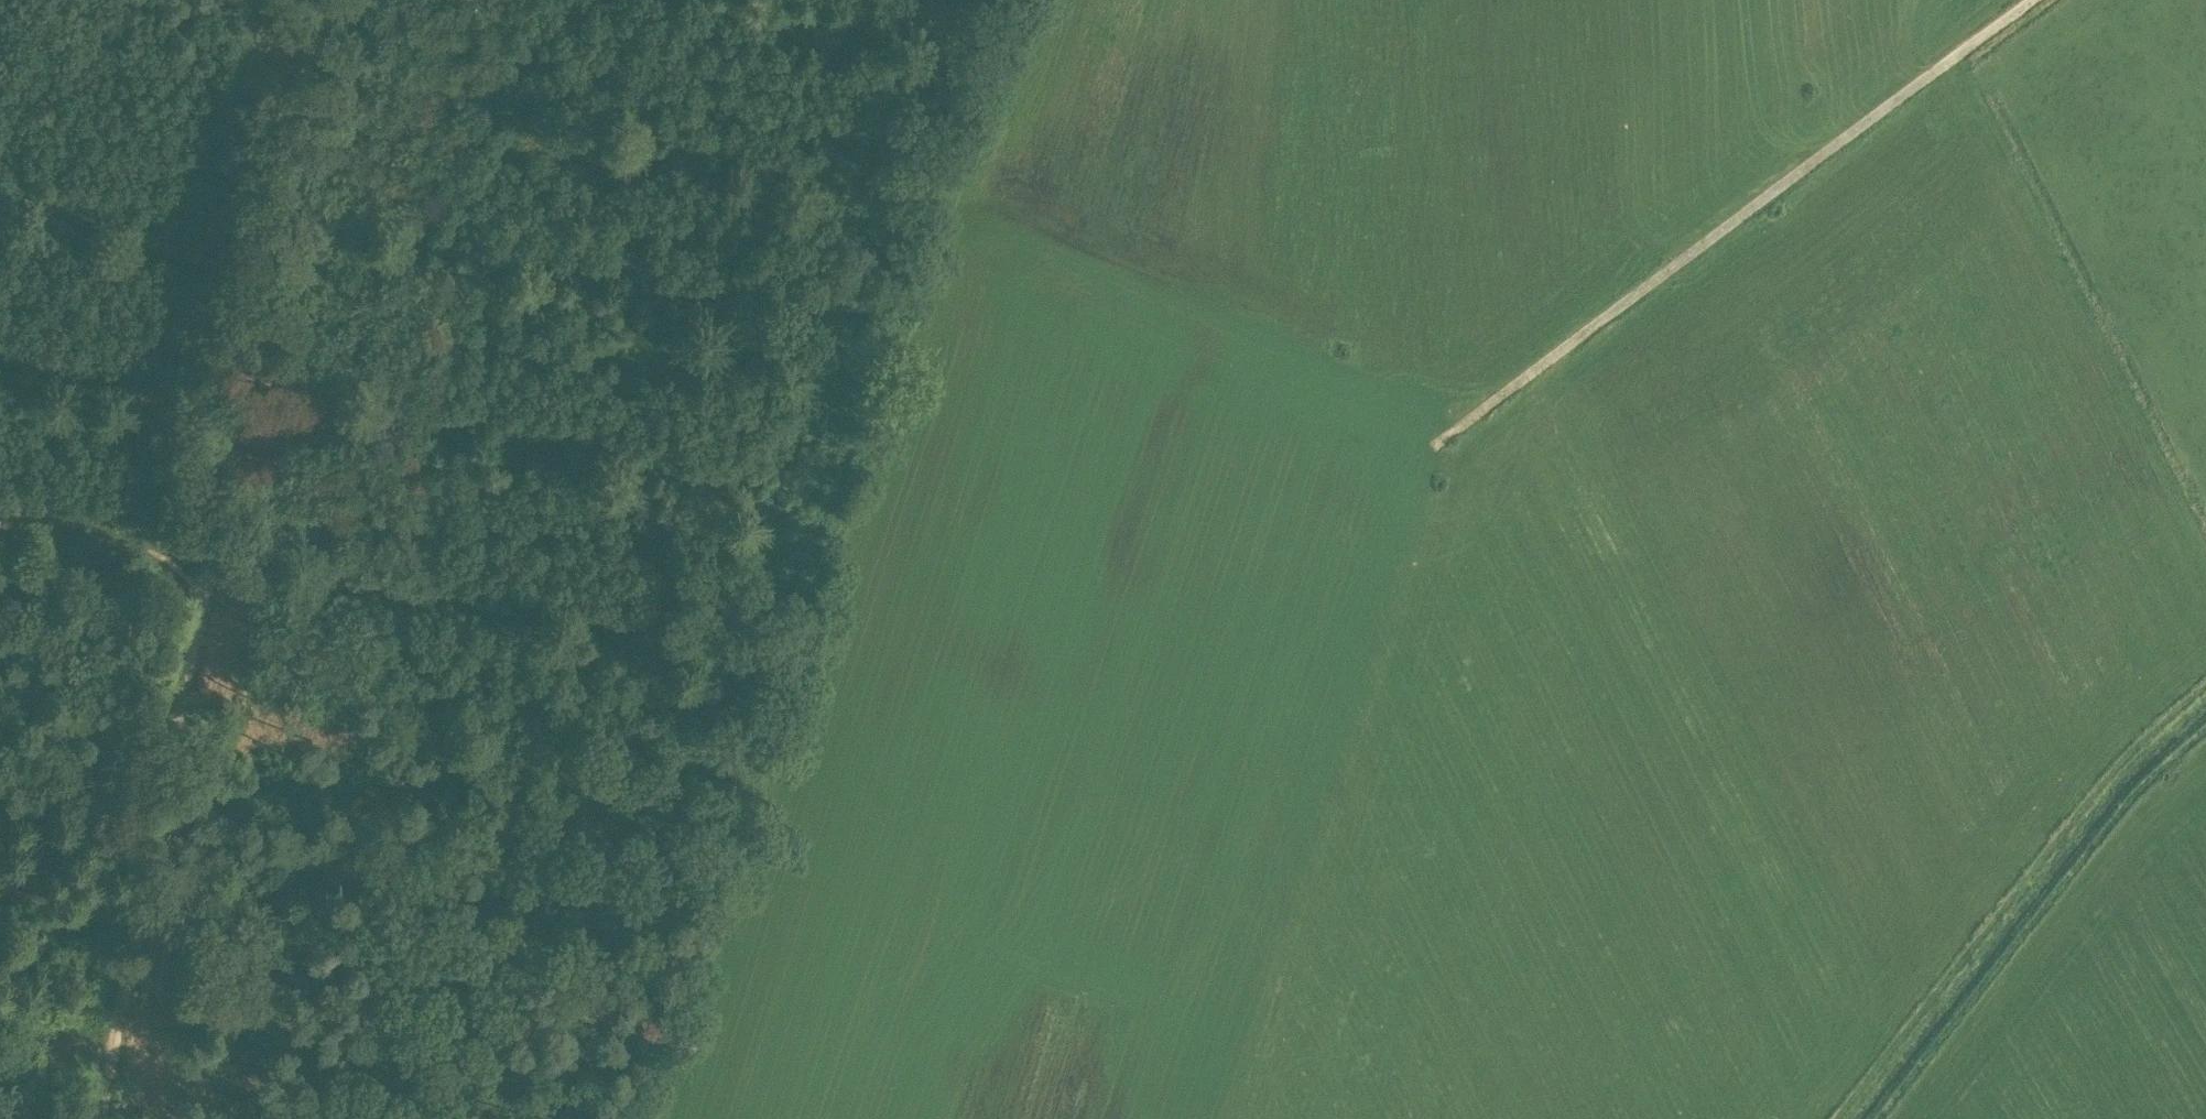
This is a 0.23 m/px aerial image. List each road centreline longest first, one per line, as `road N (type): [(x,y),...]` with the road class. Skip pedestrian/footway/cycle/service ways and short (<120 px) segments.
road 1 (track): [(211,527),(98,1118)]
road 2 (track): [(318,0),(211,527)]

